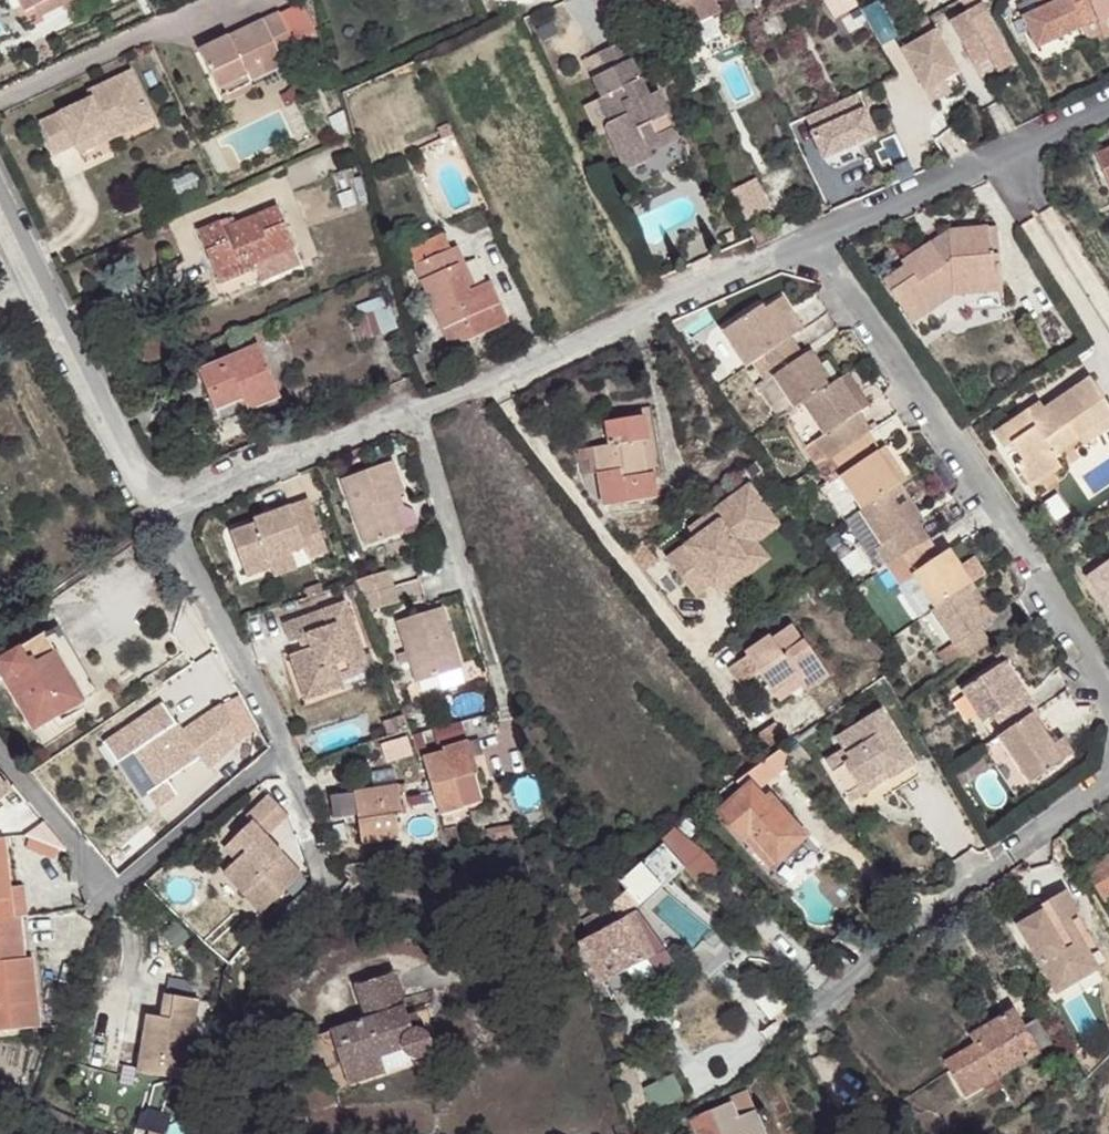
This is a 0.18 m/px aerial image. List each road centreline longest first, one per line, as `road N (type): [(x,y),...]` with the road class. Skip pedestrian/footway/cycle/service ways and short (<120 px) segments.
road 1 (residential): [(821,231),(491,380),(158,516)]
road 2 (residential): [(821,231),(1108,695)]
road 3 (residential): [(324,876),(295,778),(158,516)]
road 4 (residential): [(814,1011),(1108,779)]
road 5 (residential): [(158,516),(0,206)]
road 6 (residential): [(986,158),(1108,362)]
road 7 (residential): [(1019,143),(1108,315)]
road 8 (residential): [(986,158),(821,231)]
road 9 (track): [(239,1005),(246,965),(324,876)]

